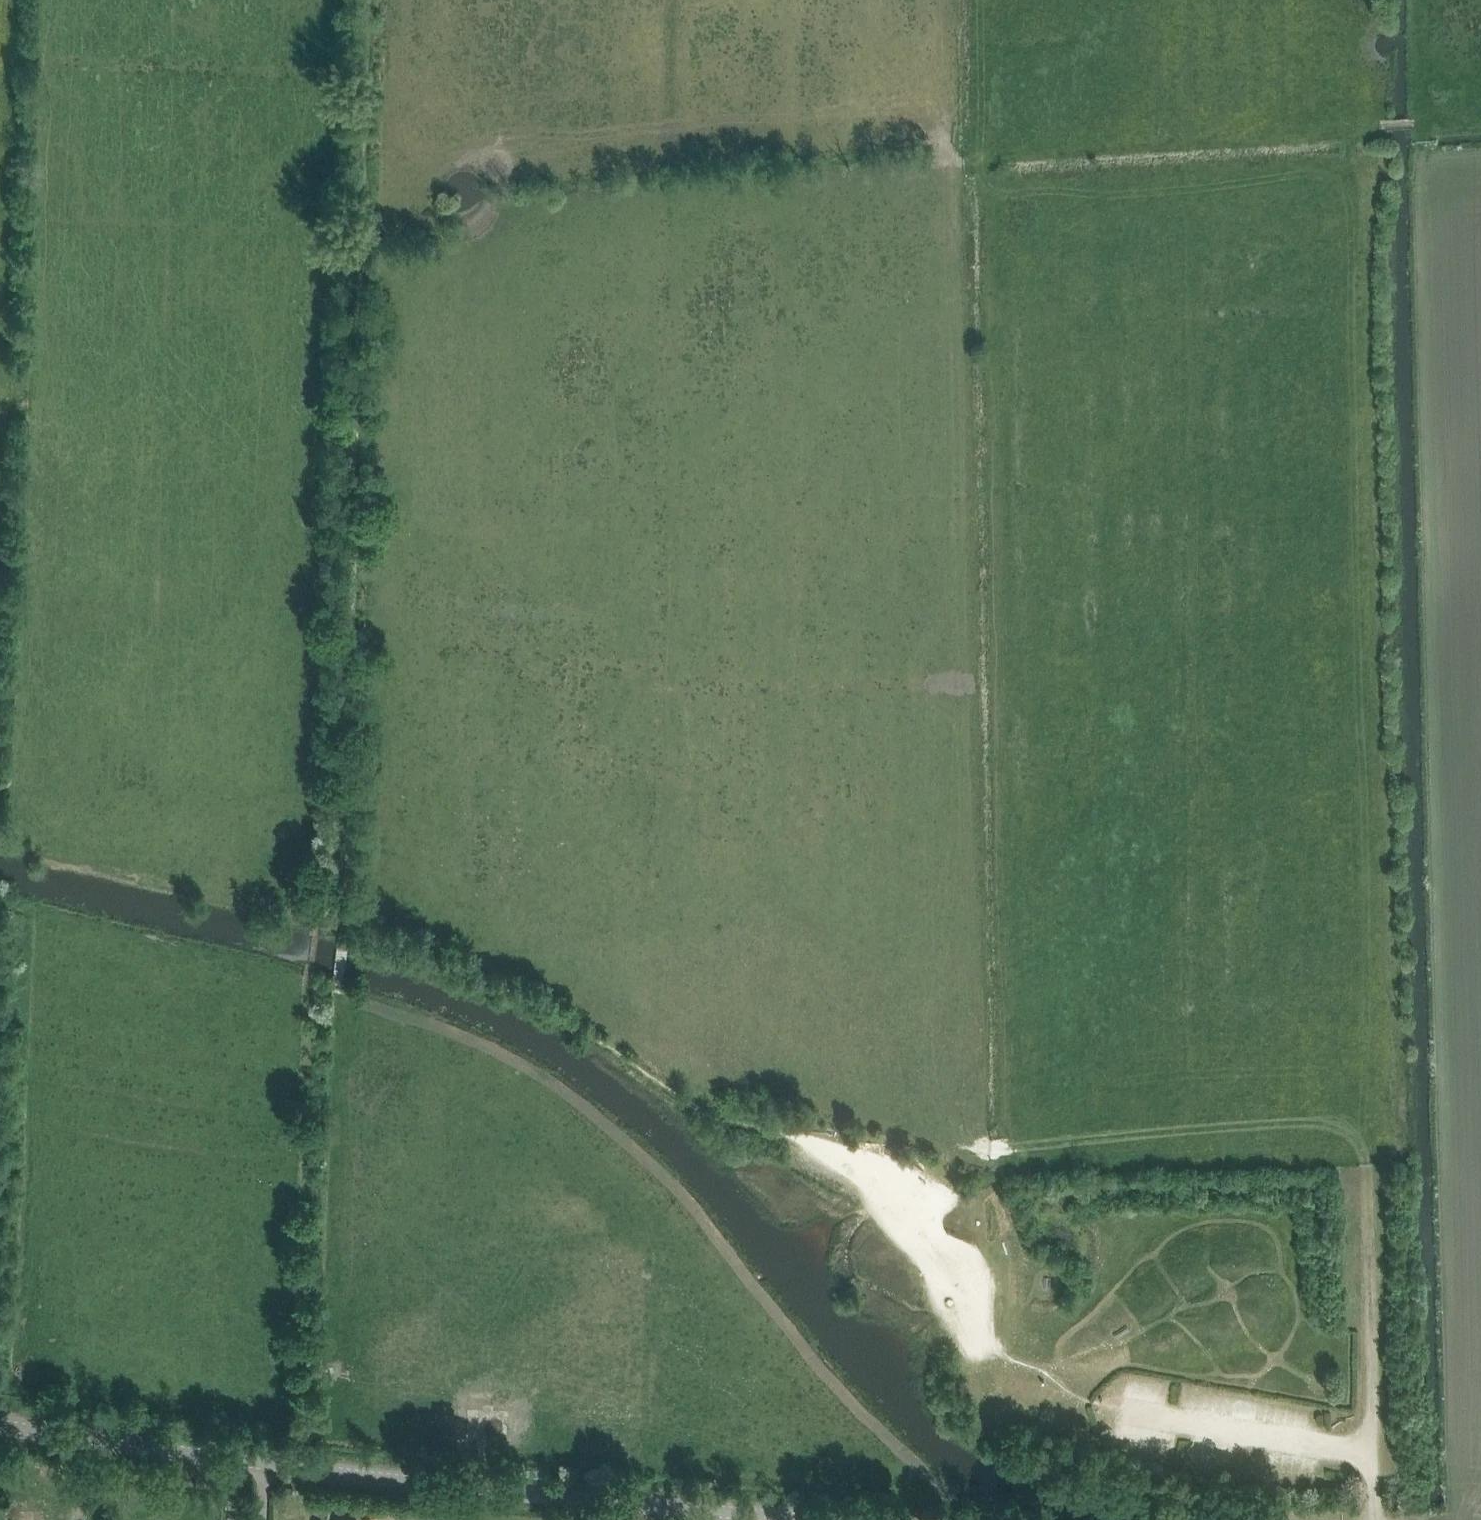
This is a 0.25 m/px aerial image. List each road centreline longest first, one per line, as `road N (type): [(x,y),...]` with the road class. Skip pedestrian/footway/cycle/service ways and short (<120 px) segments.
road 1 (tertiary): [(815,1519),(269,1464),(0,1424)]
road 2 (track): [(1366,1165),(1373,1453)]

